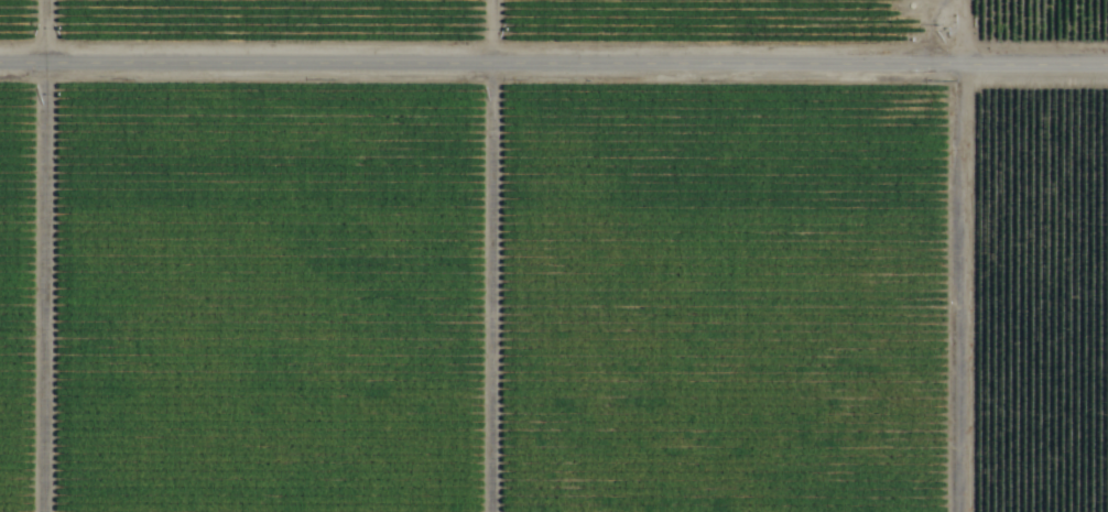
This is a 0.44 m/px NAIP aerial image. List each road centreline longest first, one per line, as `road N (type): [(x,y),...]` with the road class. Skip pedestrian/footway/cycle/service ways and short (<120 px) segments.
road 1 (residential): [(1107,71),(0,67)]

